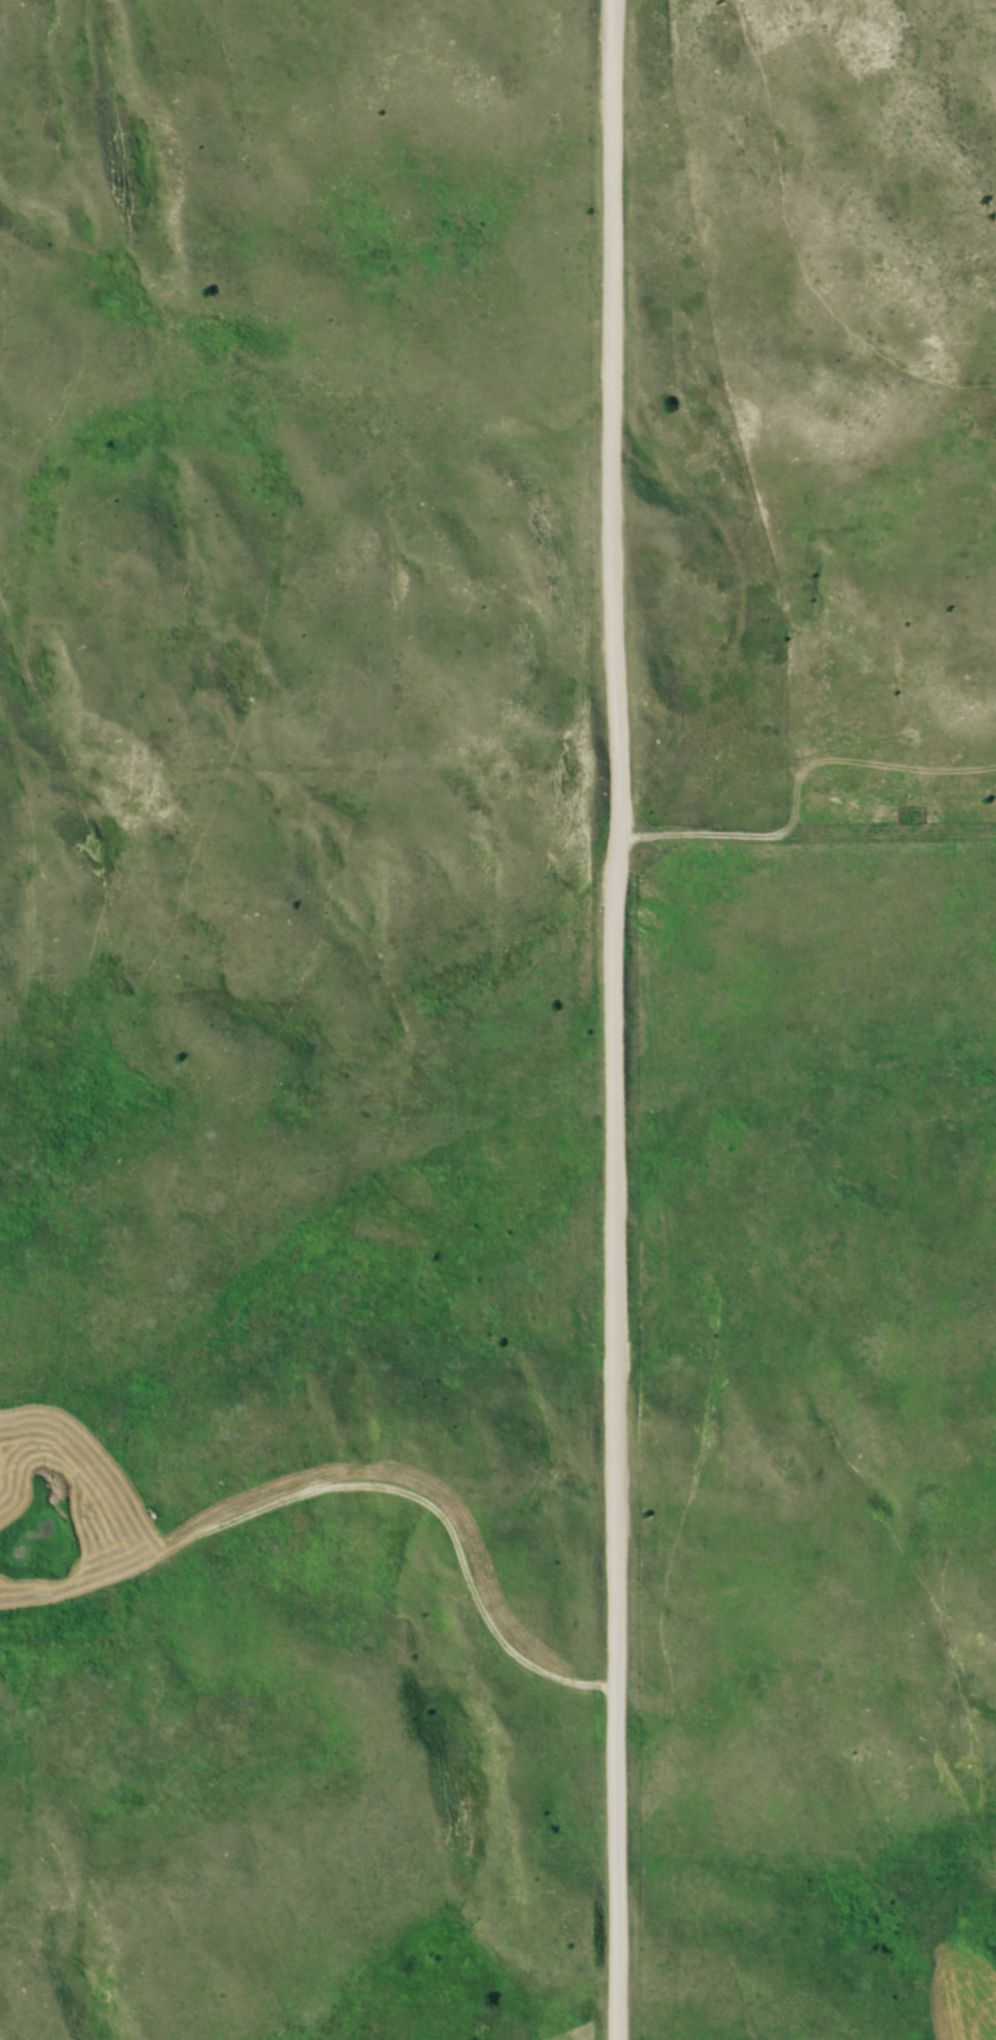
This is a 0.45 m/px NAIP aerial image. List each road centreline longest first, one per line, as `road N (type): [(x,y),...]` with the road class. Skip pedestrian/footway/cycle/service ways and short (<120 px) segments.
road 1 (residential): [(618,2039),(606,490),(610,0)]

